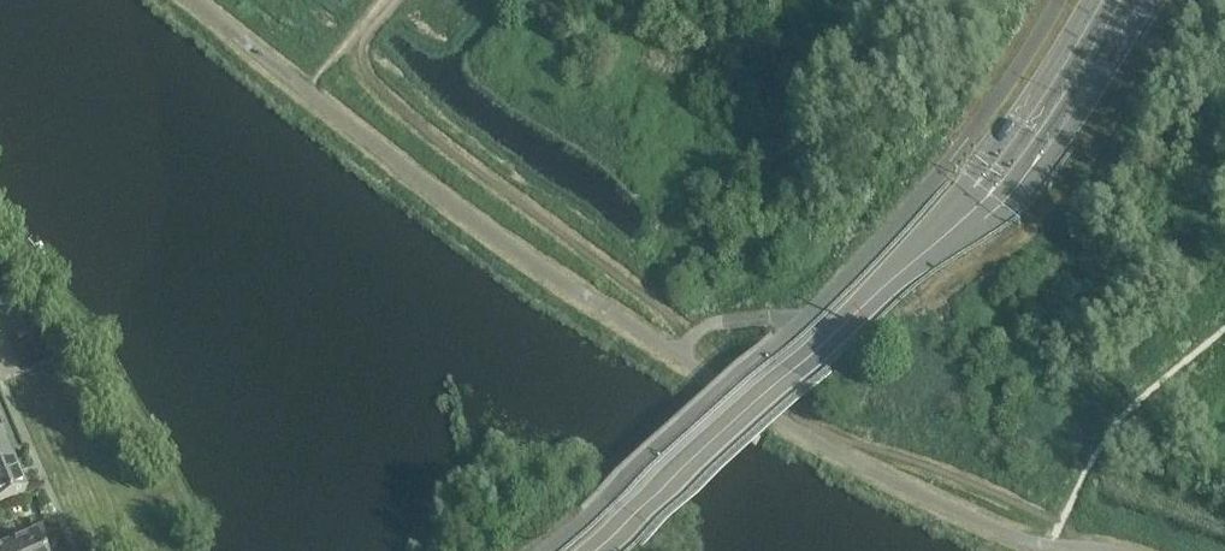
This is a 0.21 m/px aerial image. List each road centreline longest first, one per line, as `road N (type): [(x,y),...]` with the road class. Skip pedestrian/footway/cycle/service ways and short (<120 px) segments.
road 1 (unclassified): [(602,550),(919,255)]
road 2 (unclassified): [(919,255),(962,236),(1020,187),(1139,0)]
road 3 (unclassified): [(1100,0),(1039,97),(919,255)]

